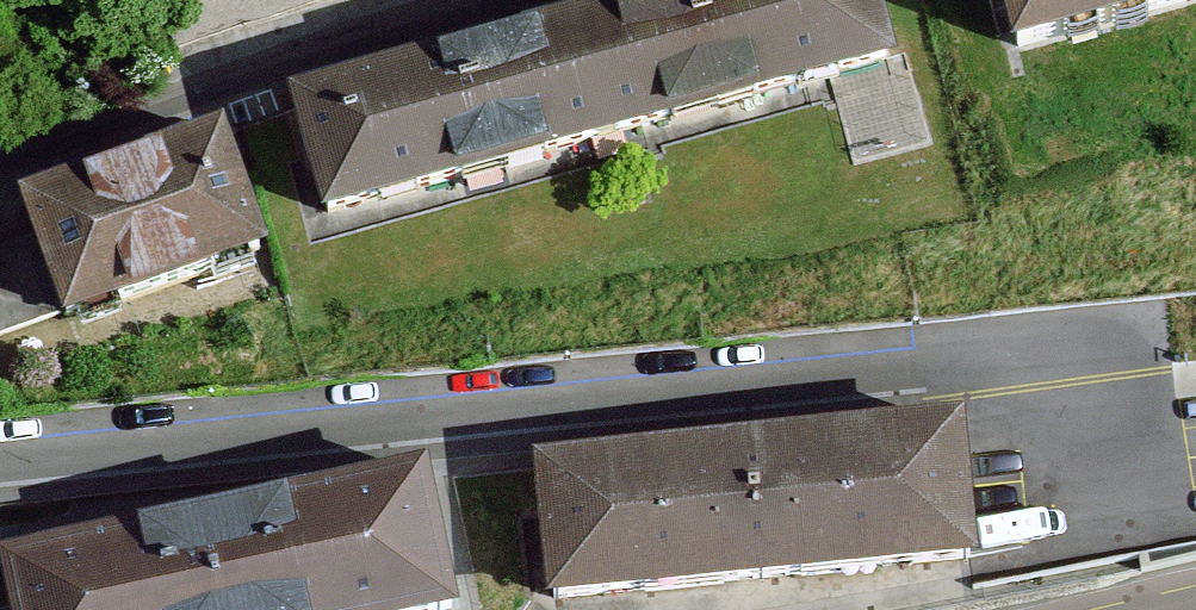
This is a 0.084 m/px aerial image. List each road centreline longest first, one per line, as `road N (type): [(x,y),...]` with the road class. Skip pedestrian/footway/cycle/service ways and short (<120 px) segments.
road 1 (motorway): [(0,197),(1195,447)]
road 2 (residential): [(0,503),(960,394),(1084,437)]
road 3 (motorway): [(1195,230),(347,0)]
road 4 (residential): [(542,0),(318,64),(0,172)]

